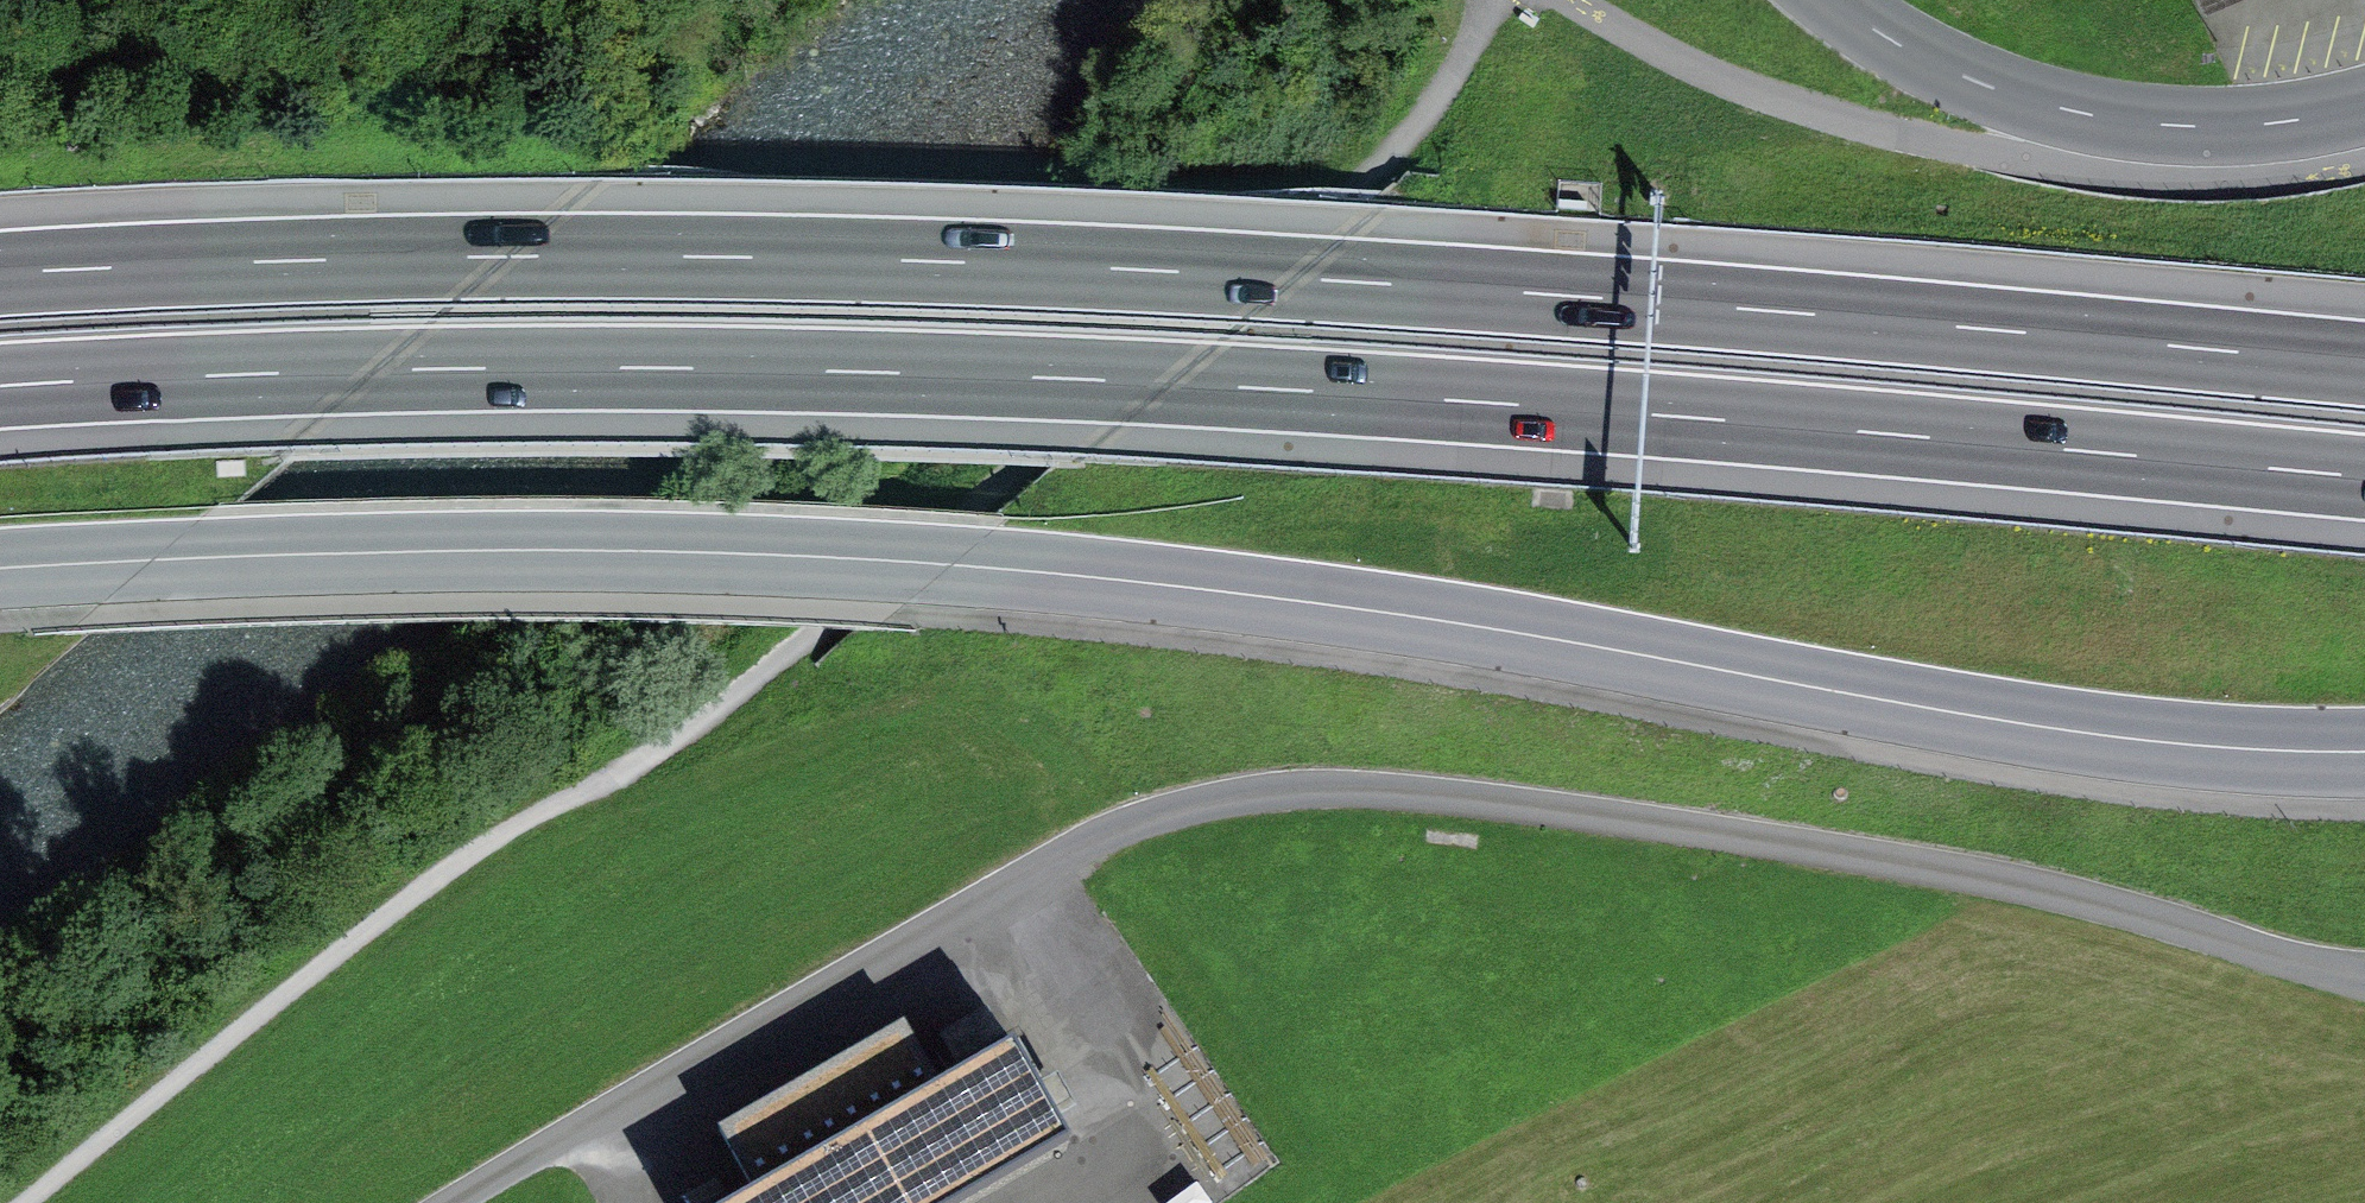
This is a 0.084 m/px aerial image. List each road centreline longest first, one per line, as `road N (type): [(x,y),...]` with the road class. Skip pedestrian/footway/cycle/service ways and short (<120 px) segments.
road 1 (secondary): [(2364,752),(2246,750),(2039,727),(1517,630),(979,566),(535,547),(0,566)]
road 2 (motorway): [(0,385),(467,363),(890,368),(1174,379),(2364,476)]
road 3 (motorway): [(2364,362),(985,262),(0,279)]
road 4 (residential): [(2364,977),(1939,869),(1433,795),(1287,791),(1153,817),(1101,839),(453,1202)]
road 5 (track): [(24,1202),(262,1018),(717,705),(998,493),(1392,155),(1437,103),(1490,0)]
road 6 (unclassified): [(1837,0),(1933,60),(2075,112),(2225,126),(2364,105)]

